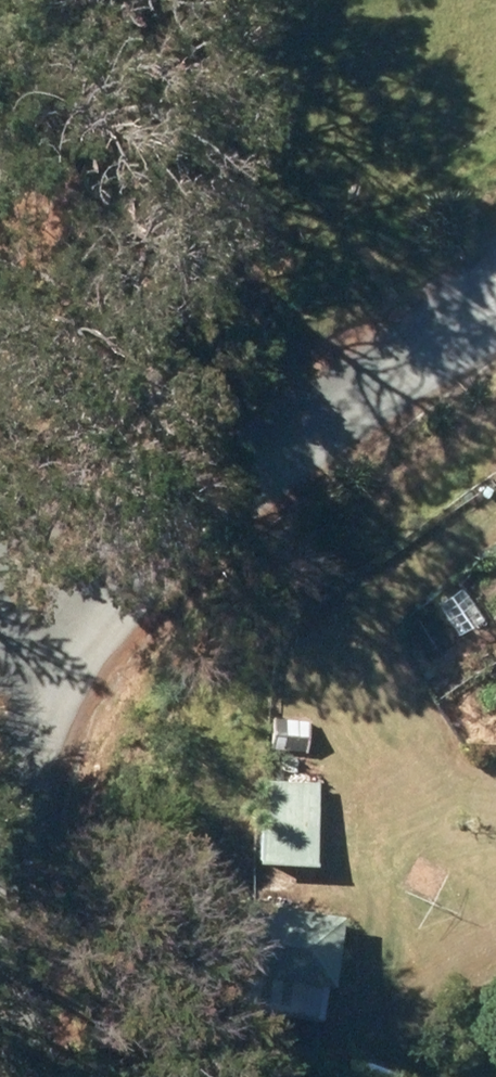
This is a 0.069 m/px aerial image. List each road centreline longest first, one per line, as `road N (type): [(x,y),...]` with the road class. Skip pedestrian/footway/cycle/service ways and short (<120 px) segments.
road 1 (unclassified): [(495,293),(227,486),(92,615),(0,726)]
road 2 (tertiary): [(2,1036),(0,847)]

